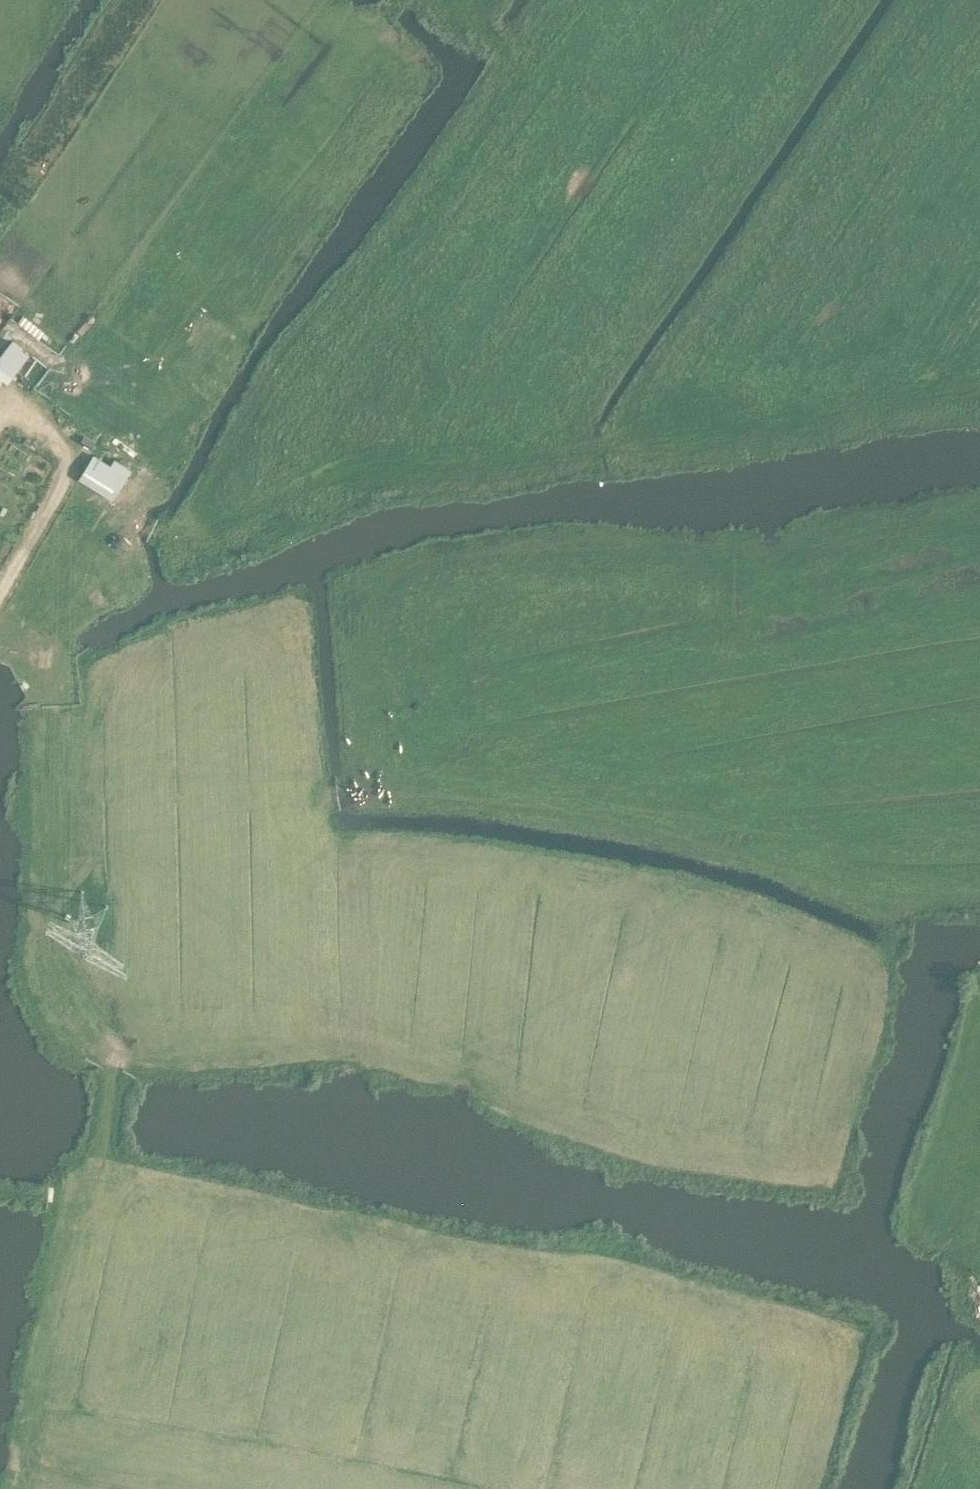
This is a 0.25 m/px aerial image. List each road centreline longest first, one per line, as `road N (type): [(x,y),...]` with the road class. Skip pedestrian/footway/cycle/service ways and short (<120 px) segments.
road 1 (track): [(979,389),(726,439),(523,463),(358,470),(176,533),(89,523),(49,499),(0,597)]

